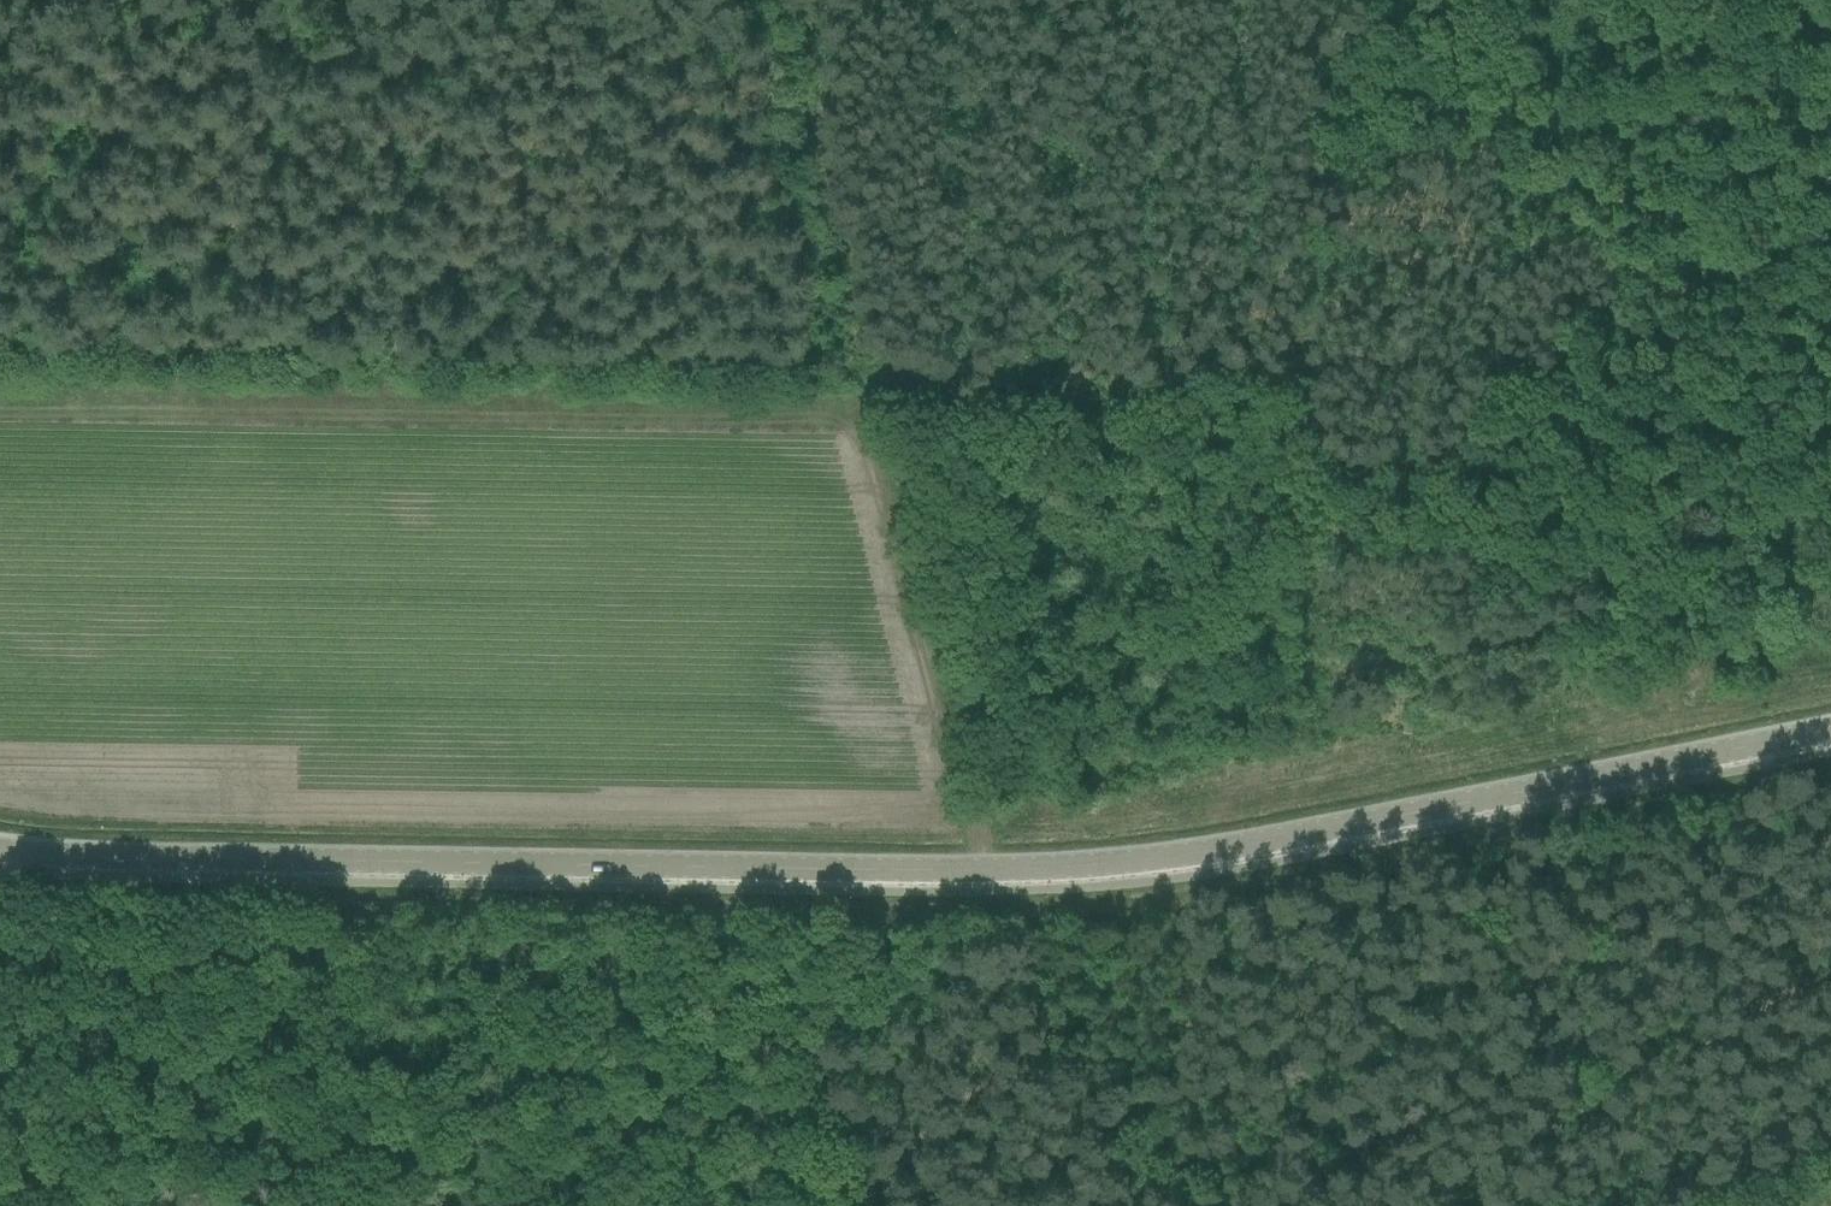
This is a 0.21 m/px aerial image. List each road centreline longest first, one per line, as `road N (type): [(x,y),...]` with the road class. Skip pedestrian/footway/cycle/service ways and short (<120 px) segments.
road 1 (tertiary): [(0,849),(314,864),(954,872),(1092,865),(1232,848),(1830,730)]

